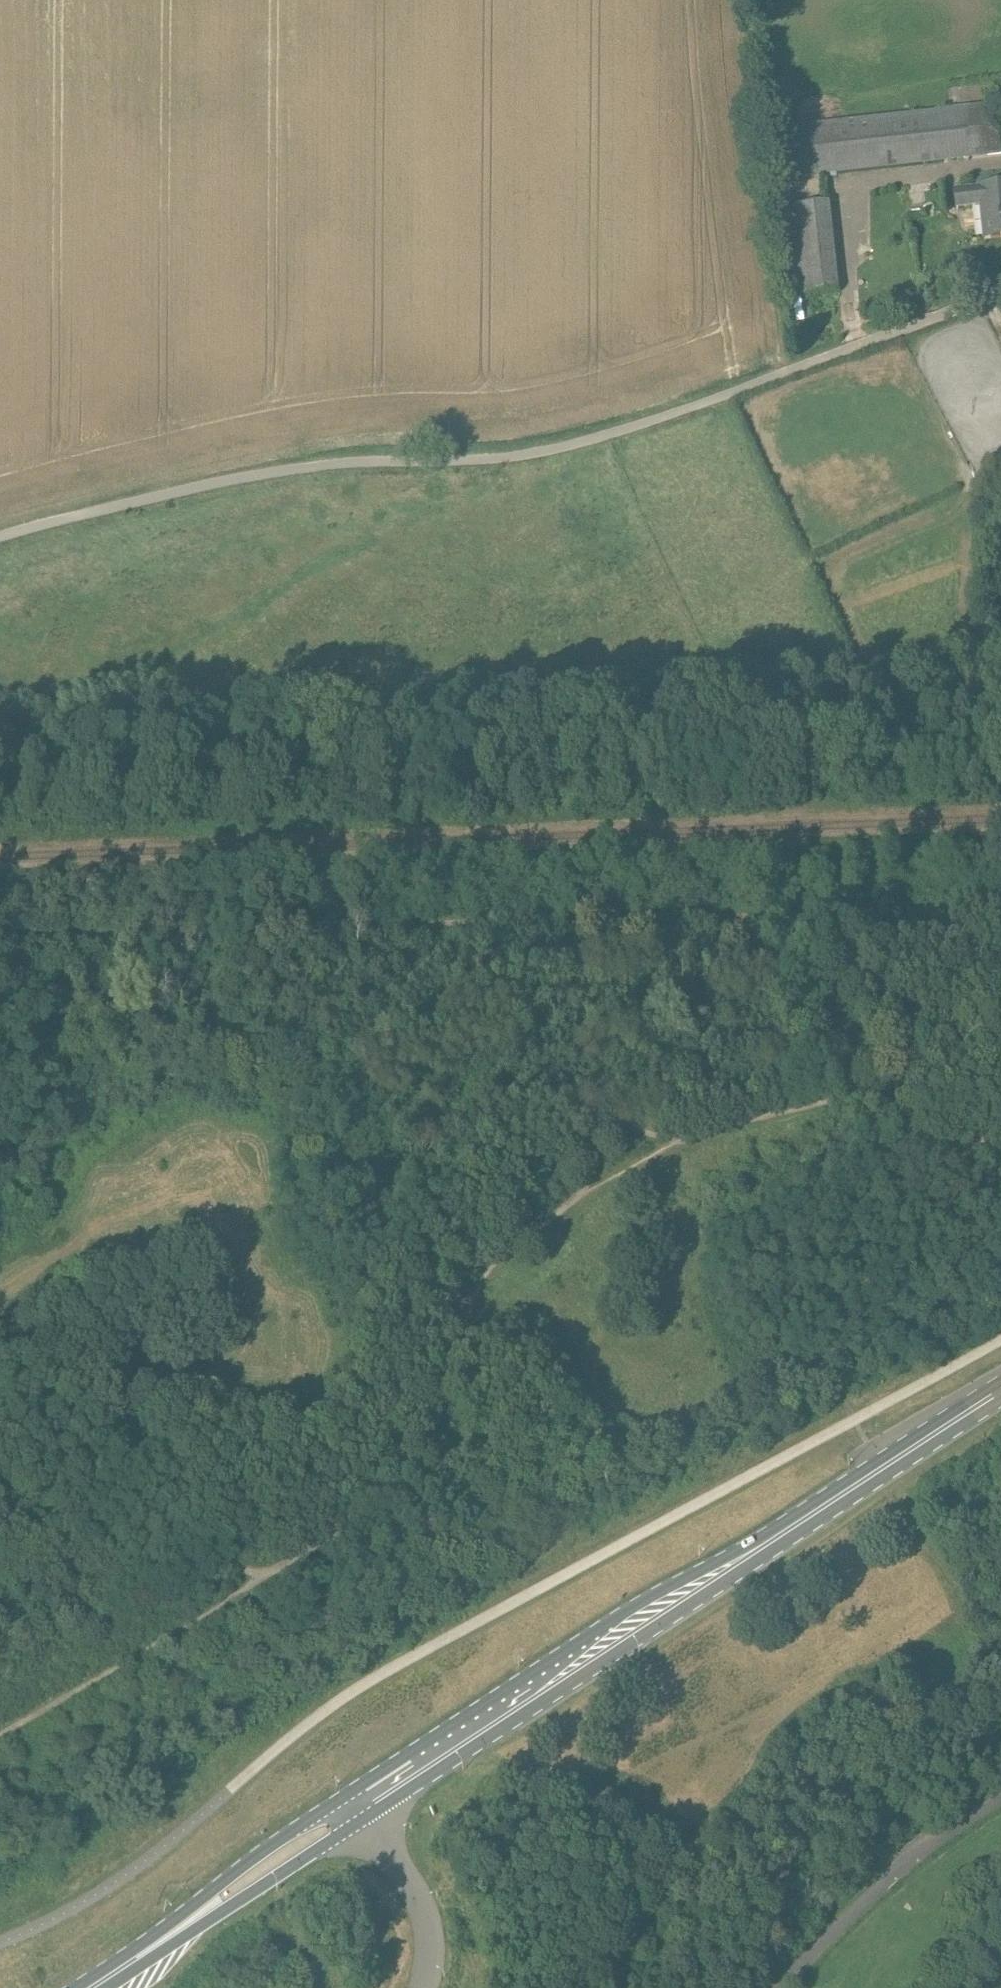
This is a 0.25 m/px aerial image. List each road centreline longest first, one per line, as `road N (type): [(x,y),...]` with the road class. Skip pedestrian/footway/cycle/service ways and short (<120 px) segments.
road 1 (secondary): [(352,1810),(1000,1391)]
road 2 (unclassified): [(783,1987),(901,1870),(1000,1795)]
road 3 (secondary): [(352,1810),(312,1820),(215,1885),(178,1931)]
road 4 (secondary): [(178,1931),(230,1908),(327,1843),(352,1810)]
road 5 (unclassified): [(424,1987),(431,1956),(424,1905),(352,1810)]

